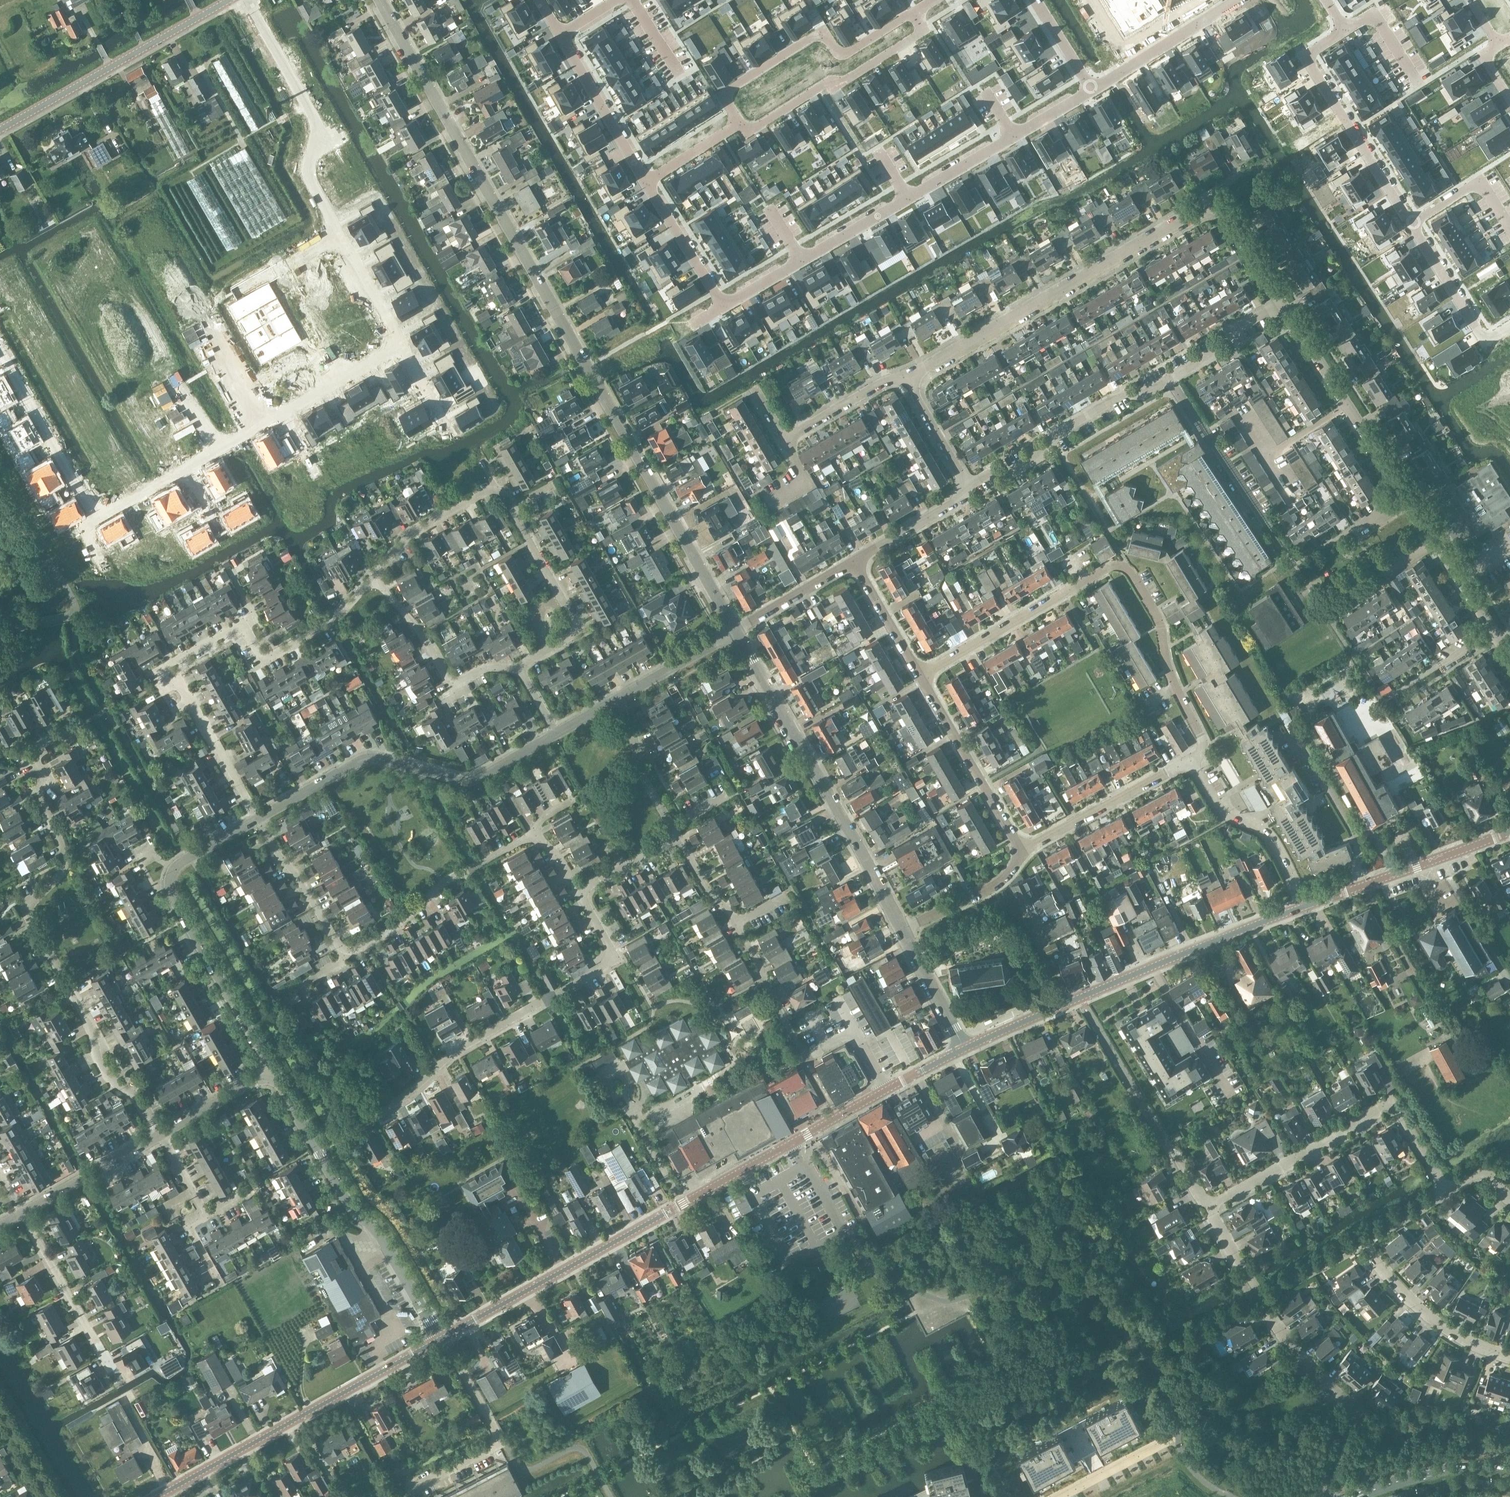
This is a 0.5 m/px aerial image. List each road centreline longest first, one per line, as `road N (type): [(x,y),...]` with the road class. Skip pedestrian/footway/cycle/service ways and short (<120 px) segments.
road 1 (residential): [(736,631),(381,0)]
road 2 (unclassified): [(441,1338),(965,1048)]
road 3 (residential): [(162,1137),(142,1100),(103,1070),(92,1029),(29,911),(68,863),(38,796),(46,779),(35,759),(42,743),(71,726)]
road 4 (residential): [(316,1147),(405,1097),(455,1051),(611,961),(580,892)]
road 5 (residential): [(724,307),(1090,91)]
road 6 (residential): [(1486,340),(1309,62),(1345,29),(1326,0)]
road 7 (residential): [(396,345),(393,325),(308,177),(317,125),(247,0)]
road 8 (residential): [(522,669),(570,636),(575,622),(497,492),(487,490),(410,535),(373,578)]
road 9 (residential): [(904,375),(1194,209),(1205,204),(1224,213)]
road 10 (residential): [(900,929),(736,631)]
road 11 (residential): [(273,1073),(170,886),(179,864),(260,819)]
road 12 (residential): [(260,819),(366,758),(473,779),(556,734)]
road 13 (unclassified): [(158,1496),(441,1338)]
road 14 (residential): [(1209,1207),(1387,1106),(1399,1109),(1448,1190)]
road 15 (residential): [(469,871),(387,935),(347,954),(260,819)]
road 16 (residential): [(260,819),(184,688),(162,676),(166,667),(241,625)]
road 17 (unclassified): [(0,130),(230,0)]
road 18 (unclassified): [(1067,1002),(1302,908)]
road 19 (residential): [(738,123),(731,90),(810,38),(826,36),(845,53),(914,12)]
road 20 (residential): [(964,485),(1010,471),(1045,451),(1051,436),(1124,394),(1168,382)]
road 21 (residential): [(738,123),(752,129),(817,89),(850,79),(921,33),(914,12)]
road 22 (residential): [(1406,498),(1283,303)]
road 23 (residential): [(441,1338),(316,1147)]
road 24 (unclassified): [(1302,908),(1509,832)]
road 25 (residential): [(441,1338),(500,1441),(413,1487)]
road 26 (residential): [(1190,761),(1203,741),(1168,669),(1160,621),(1124,568)]
road 27 (residential): [(1019,851),(919,676)]
road 28 (residential): [(919,676),(1092,577)]
road 29 (residential): [(522,669),(449,678),(373,578)]
road 30 (residential): [(1019,851),(1190,761)]
road 31 (residential): [(1509,1355),(1440,1322),(1394,1280),(1364,1238)]
road 32 (residential): [(1302,908),(1271,843),(1225,815),(1190,761)]
road 33 (residential): [(0,351),(94,516)]
road 34 (residential): [(1271,527),(1168,382)]
road 35 (residential): [(1090,91),(1238,0)]
road 36 (residential): [(764,978),(736,922),(671,832)]
road 37 (residential): [(373,578),(334,621),(271,656),(241,625)]
road 38 (residential): [(107,1363),(22,1214)]
road 39 (residential): [(646,182),(560,34)]
road 40 (residential): [(22,1214),(162,1137)]
road 41 (tertiary): [(1509,1468),(1436,1471),(1356,1496)]
road 42 (residential): [(724,307),(646,182)]
road 43 (residential): [(900,929),(1000,882),(1019,851)]
road 44 (residential): [(1359,1408),(1304,1358),(1262,1299)]
road 45 (residential): [(671,832),(614,700)]
road 46 (residential): [(614,700),(736,631)]
road 47 (residential): [(1168,382),(1283,303)]
road 48 (residential): [(783,439),(904,375)]
road 49 (residential): [(736,631),(854,562)]
road 50 (residential): [(854,562),(954,502),(964,485)]
road 51 (residential): [(965,1048),(900,929)]
road 52 (residential): [(281,414),(396,345)]
road 53 (residential): [(1179,1441),(1058,1496)]
road 54 (residential): [(919,676),(854,562)]
road 55 (residential): [(162,1137),(273,1073)]
road 56 (residential): [(964,485),(904,375)]

